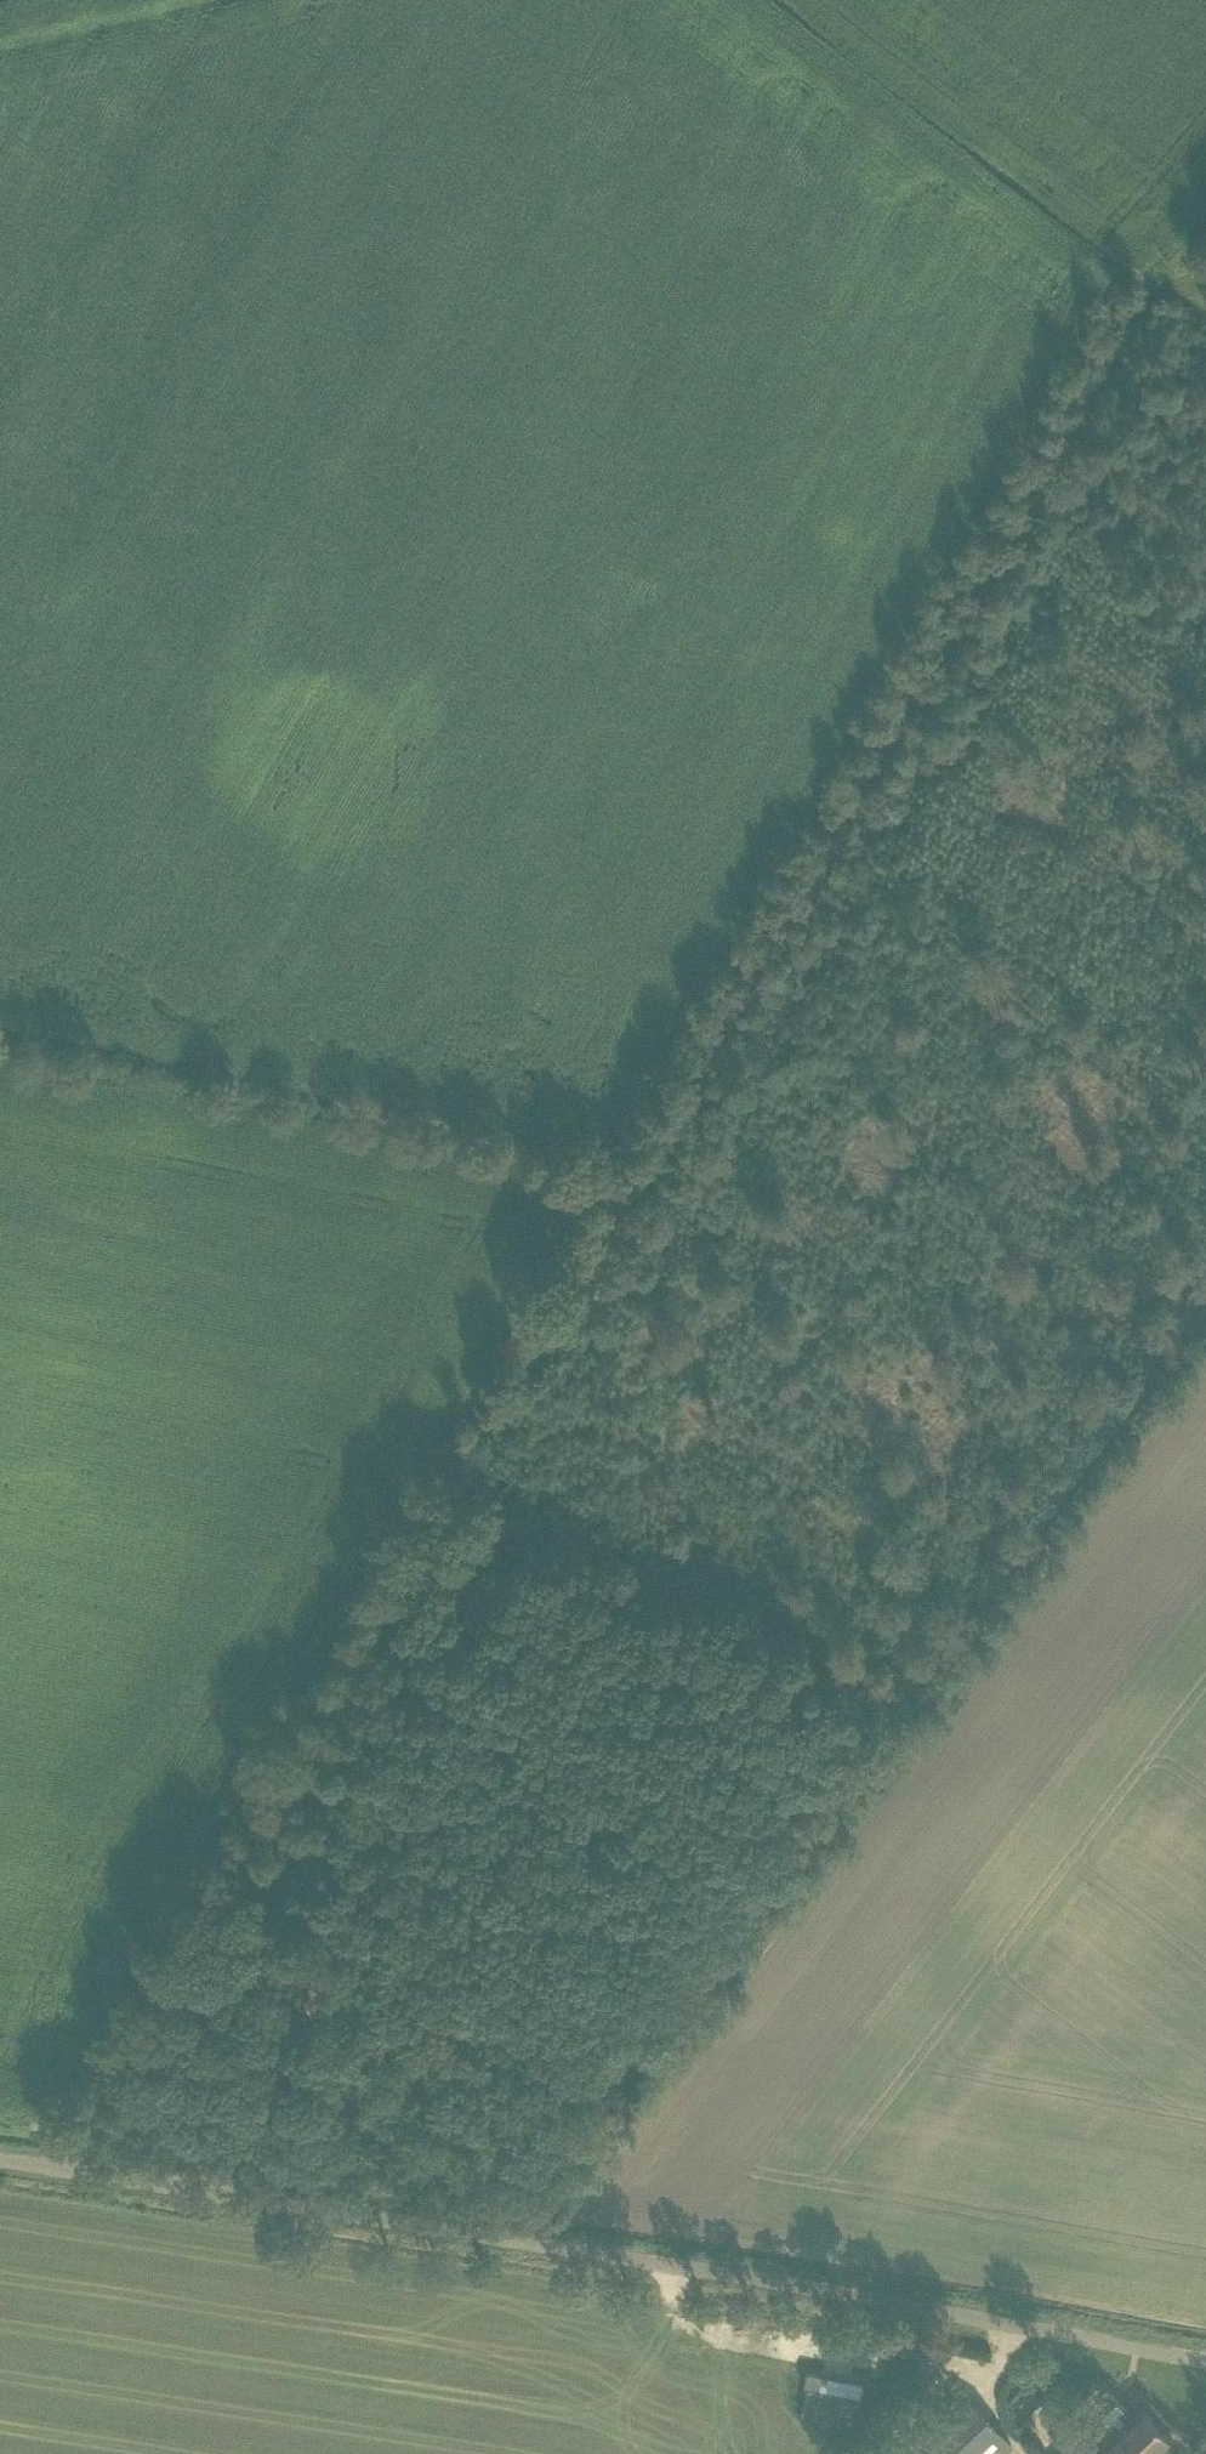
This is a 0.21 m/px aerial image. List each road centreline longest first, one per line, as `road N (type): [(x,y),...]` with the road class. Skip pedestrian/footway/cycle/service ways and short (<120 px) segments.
road 1 (track): [(1205,218),(1105,306),(919,640),(711,1069),(365,1668),(59,2170)]
road 2 (unclassified): [(1205,2361),(0,2160)]

